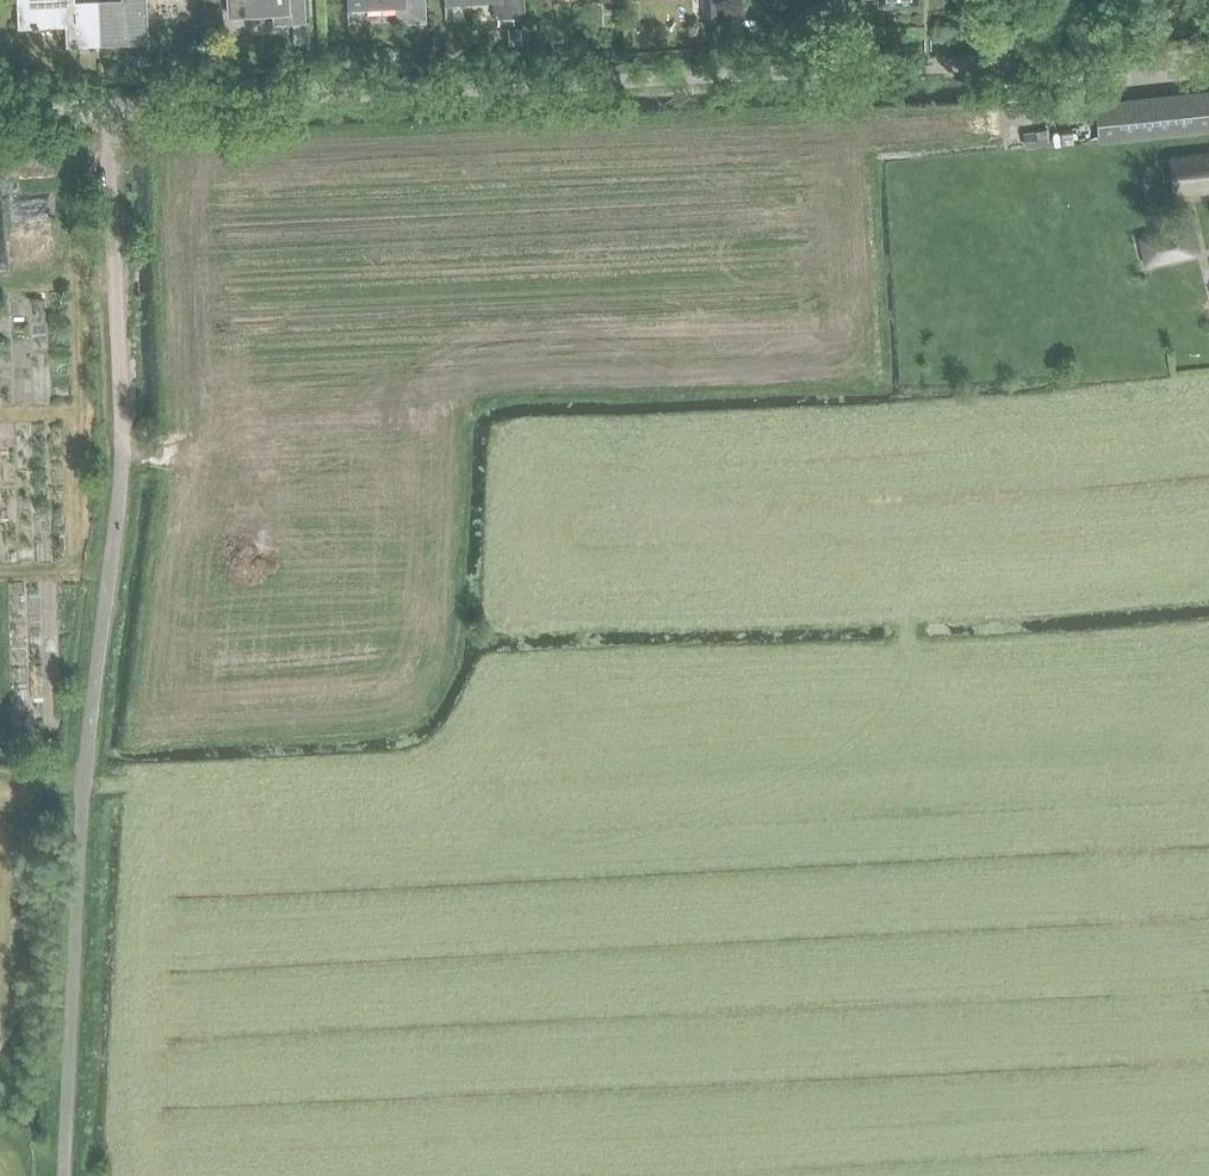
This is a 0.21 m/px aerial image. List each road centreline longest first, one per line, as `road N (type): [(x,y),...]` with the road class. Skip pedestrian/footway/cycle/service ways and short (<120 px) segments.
road 1 (track): [(66,1175),(83,789),(124,423),(108,107)]

